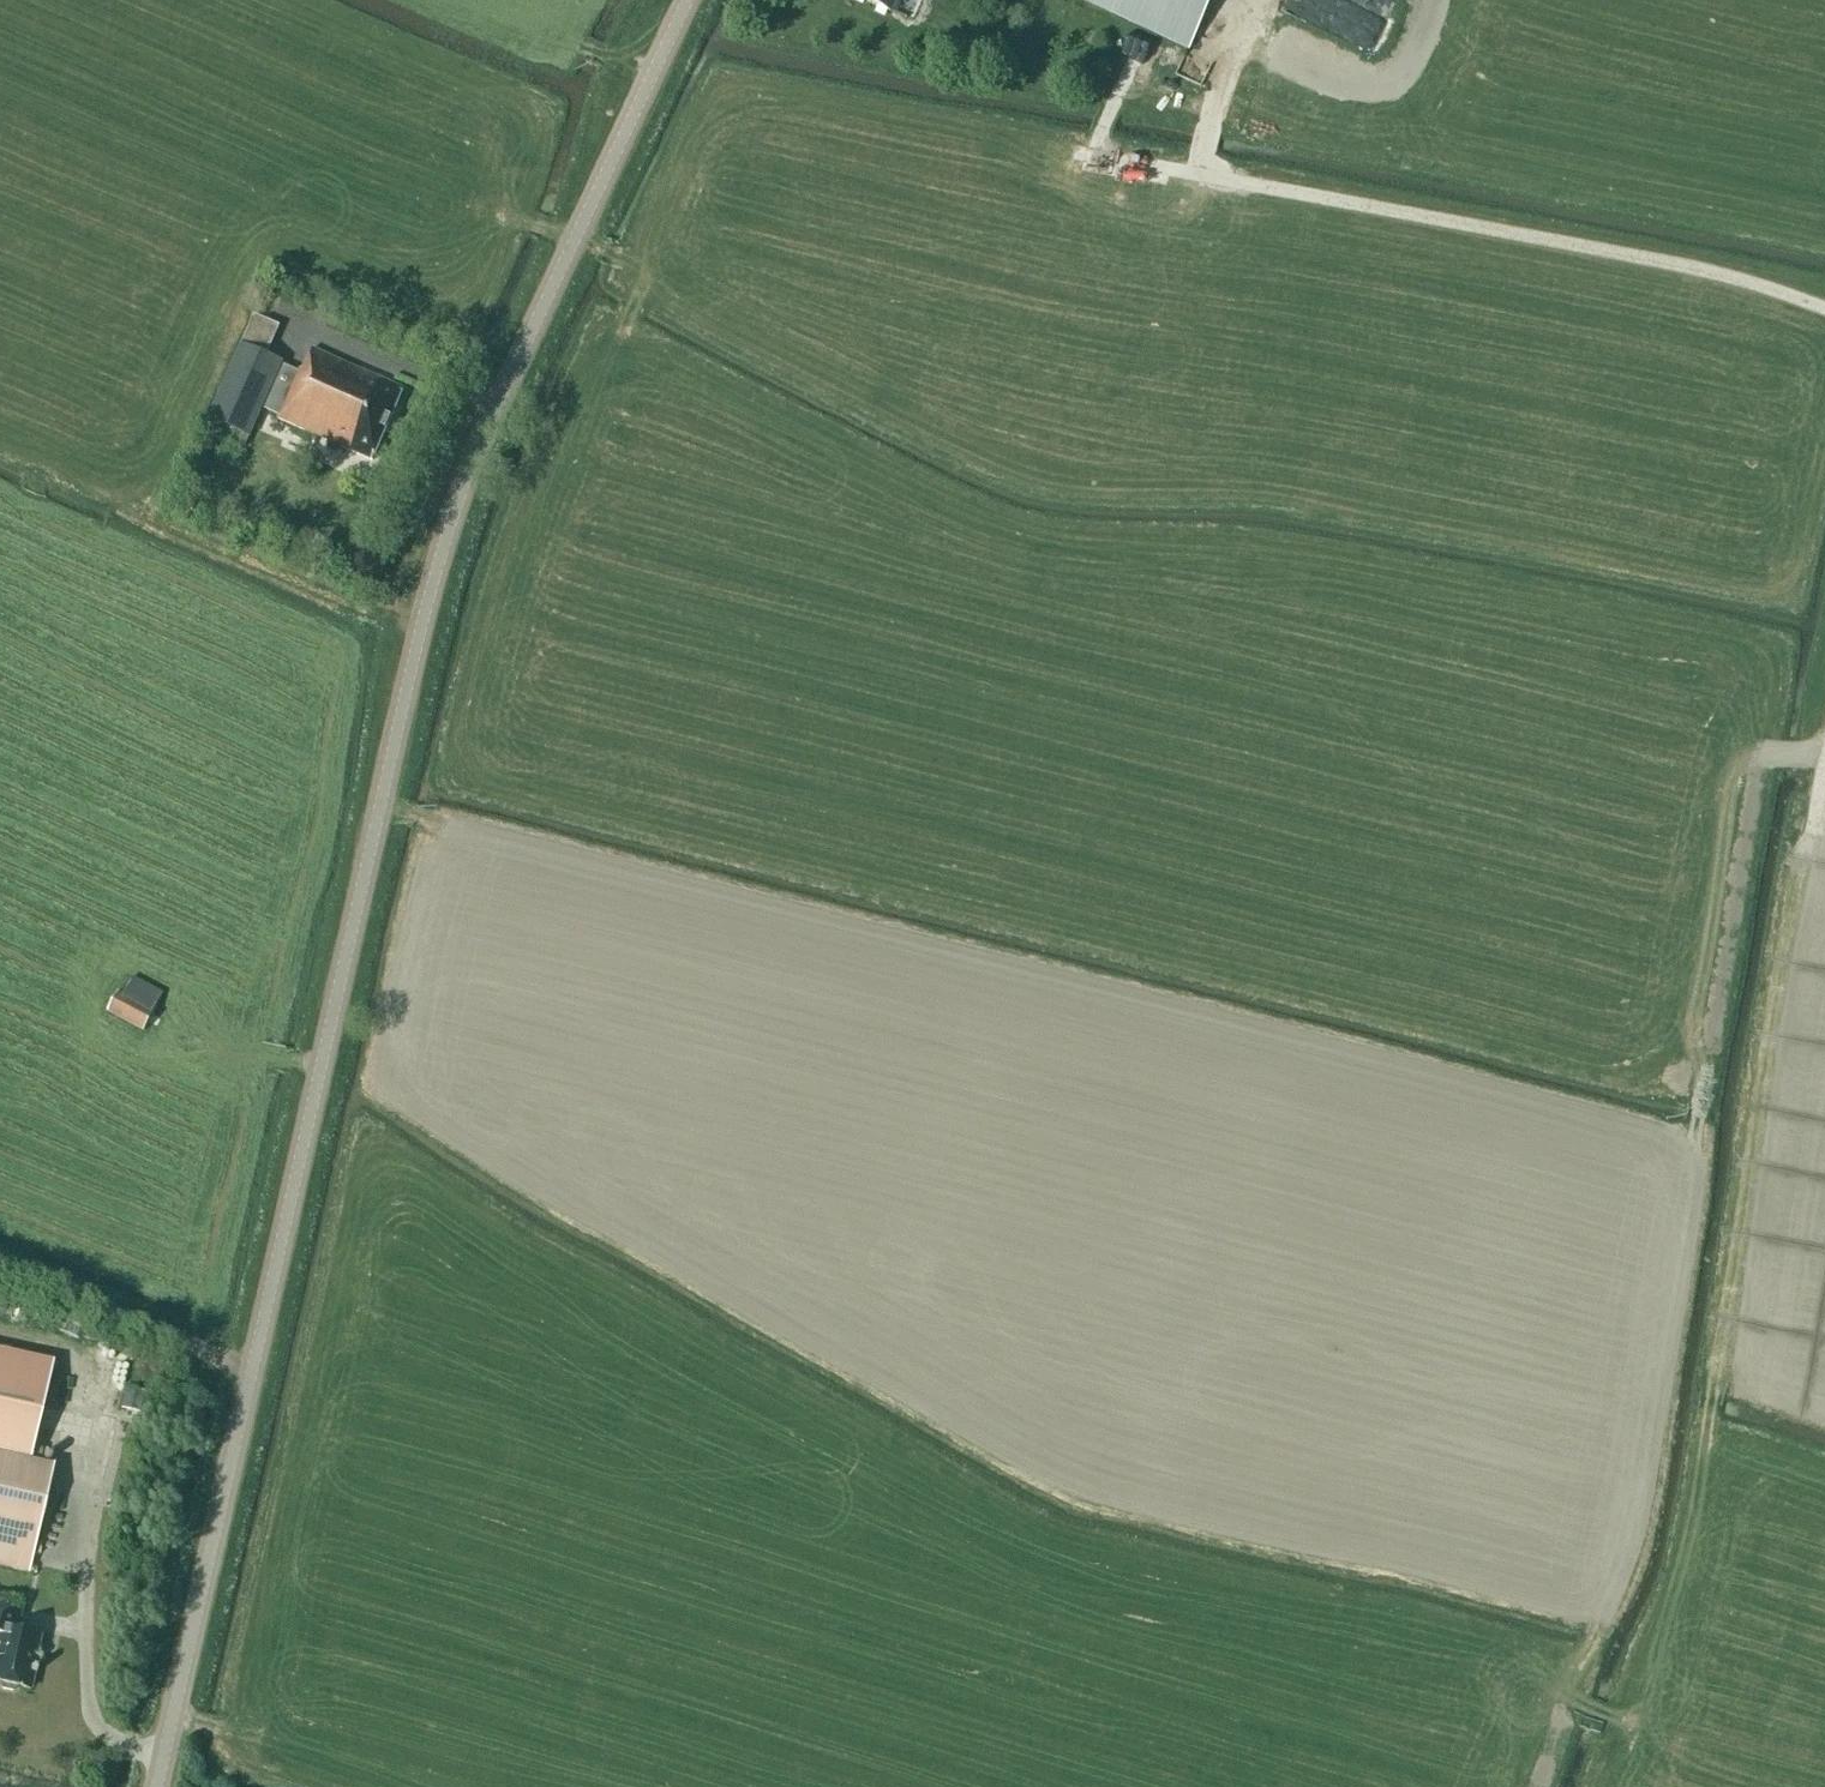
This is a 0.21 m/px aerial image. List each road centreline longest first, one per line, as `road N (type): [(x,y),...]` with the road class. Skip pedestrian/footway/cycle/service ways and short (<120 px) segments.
road 1 (tertiary): [(162,1786),(389,738),(474,457),(688,0)]
road 2 (track): [(1246,0),(1201,166),(1216,177),(1687,266),(1824,309)]
road 3 (track): [(87,1630),(85,1560),(109,1382),(98,1363),(0,1332)]
road 4 (track): [(253,1370),(0,1265)]

